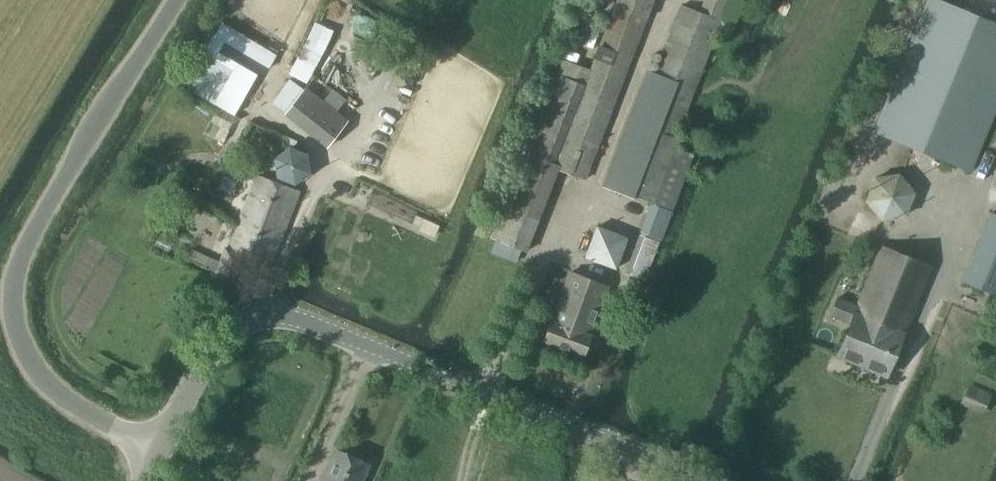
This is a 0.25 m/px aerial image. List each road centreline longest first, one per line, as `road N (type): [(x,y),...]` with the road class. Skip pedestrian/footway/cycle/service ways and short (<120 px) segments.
road 1 (tertiary): [(707,480),(412,361),(282,317),(231,331),(204,361),(160,455)]
road 2 (unclassified): [(160,455),(83,410),(35,370),(17,331),(14,280),(29,238),(176,0)]
road 3 (track): [(858,480),(995,151)]

